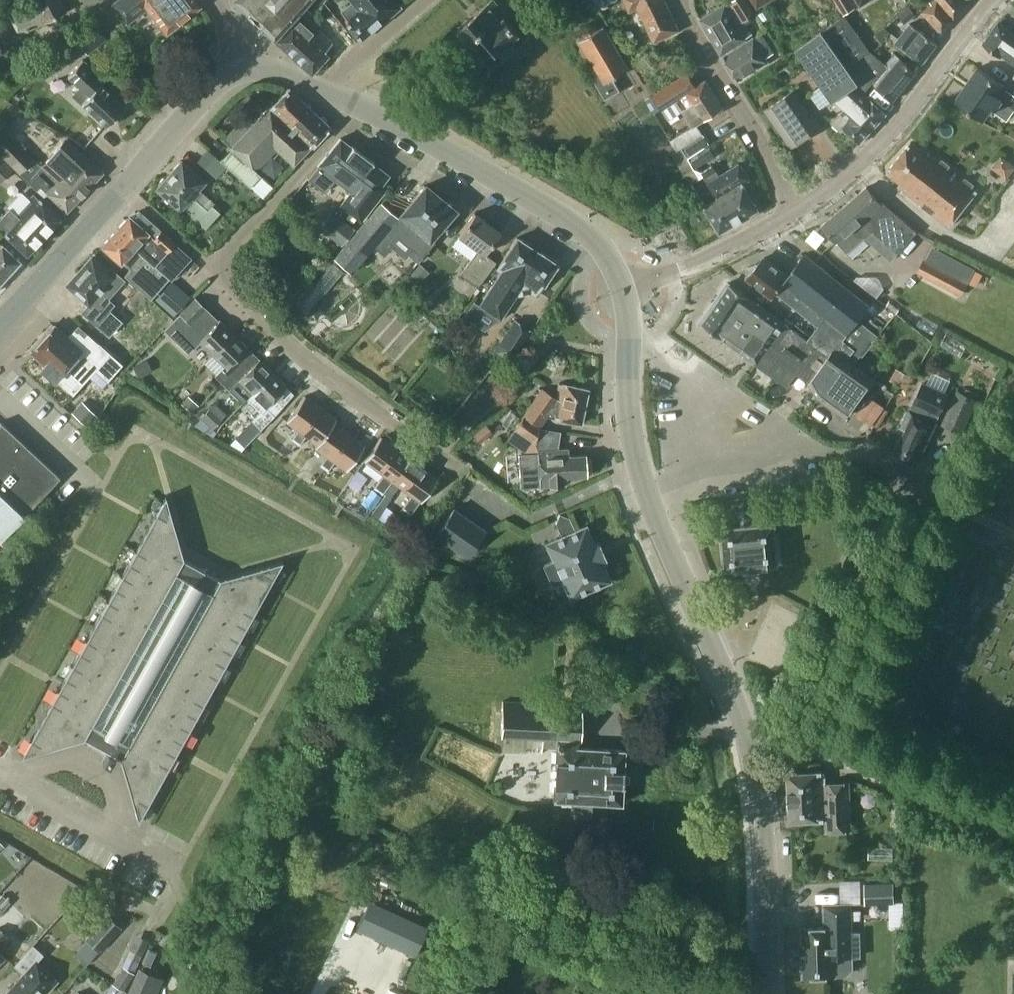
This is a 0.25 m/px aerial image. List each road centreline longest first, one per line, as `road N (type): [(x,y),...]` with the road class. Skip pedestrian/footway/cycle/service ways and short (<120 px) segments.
road 1 (residential): [(436,462),(319,372),(212,267),(356,105)]
road 2 (tertiary): [(743,725),(639,480),(622,296)]
road 3 (tertiary): [(0,321),(217,80),(246,66)]
road 4 (tertiary): [(622,296),(587,232),(356,105)]
road 5 (tertiary): [(795,209),(853,170),(894,128),(997,0)]
road 6 (unclassified): [(780,740),(904,479)]
road 7 (tertiary): [(766,993),(759,806),(743,725)]
road 8 (residential): [(795,209),(679,0)]
road 9 (tertiary): [(622,296),(795,209)]
road 10 (residential): [(325,90),(425,0)]

